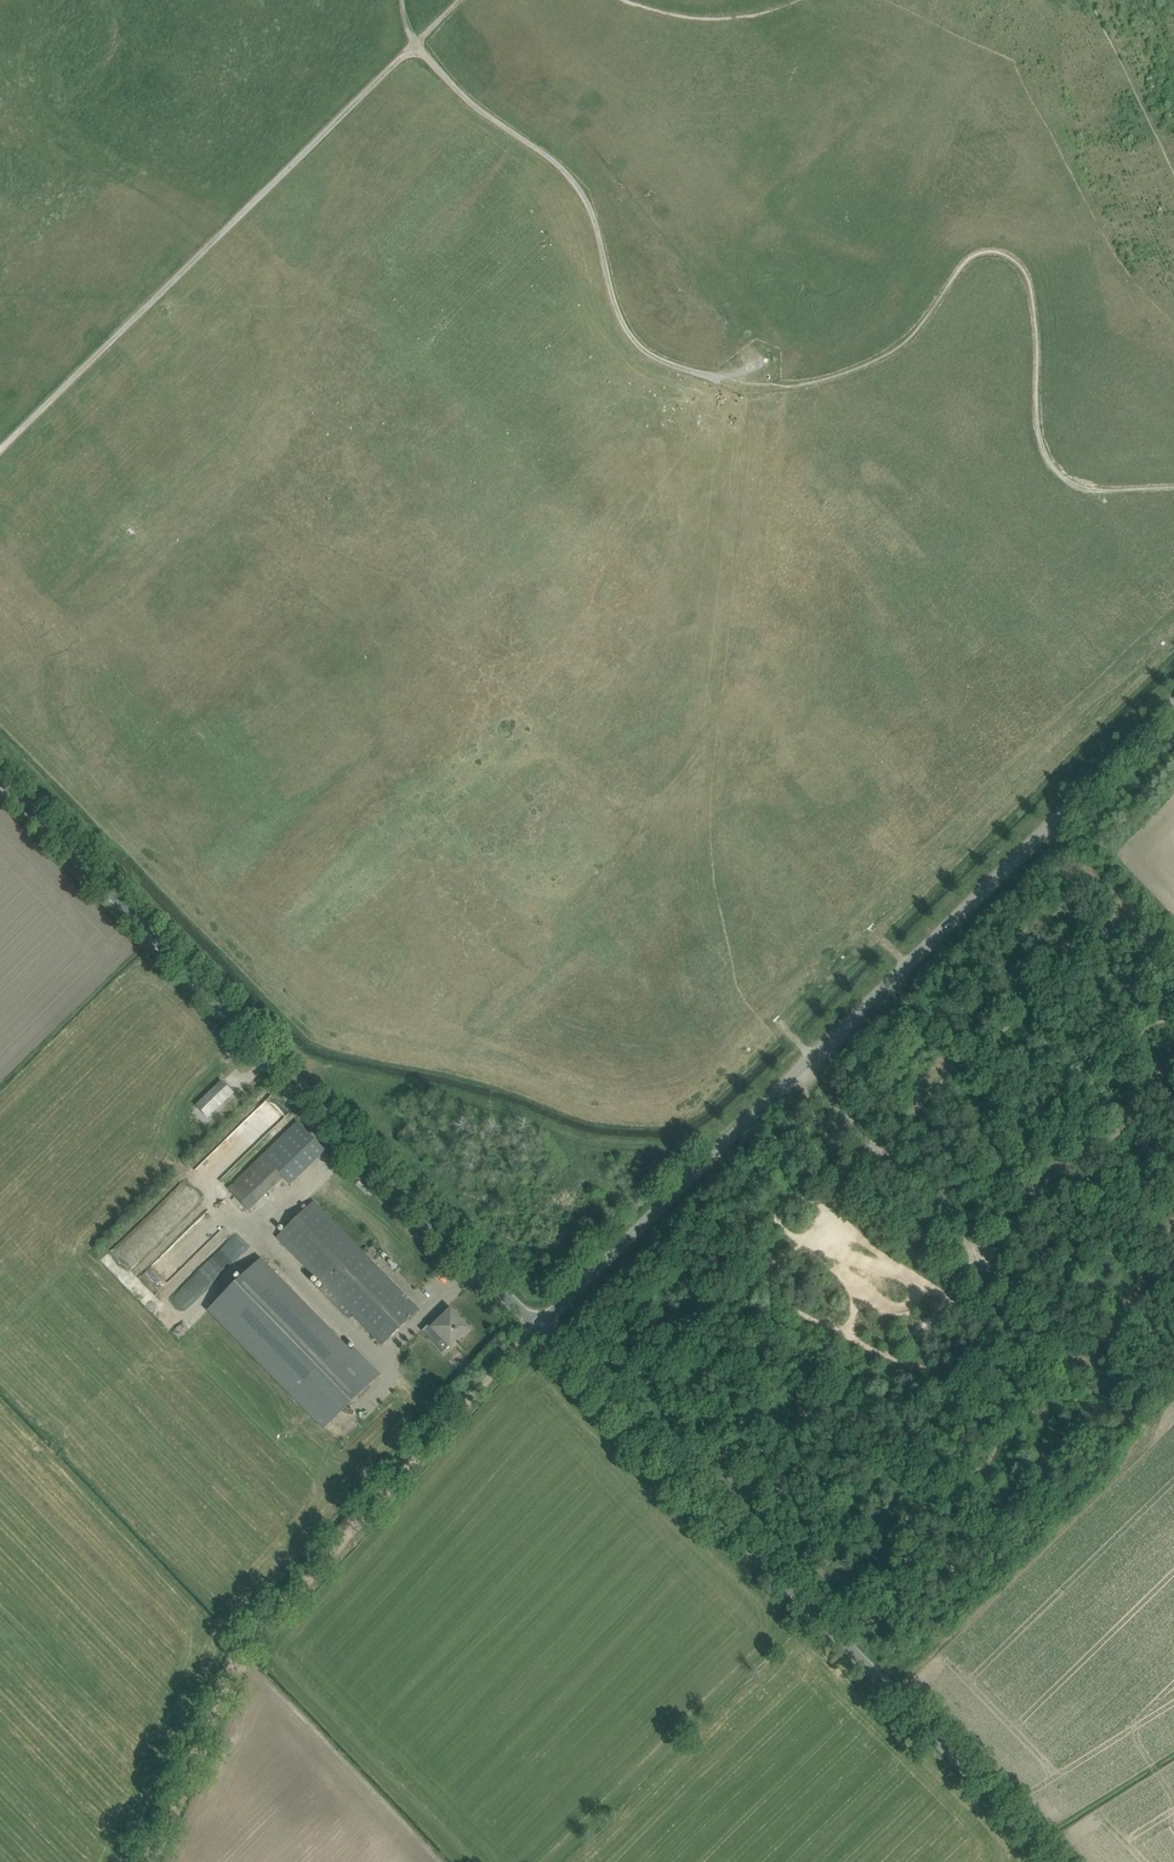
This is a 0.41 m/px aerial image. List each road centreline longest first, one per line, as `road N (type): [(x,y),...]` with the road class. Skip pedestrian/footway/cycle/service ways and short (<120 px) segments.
road 1 (unclassified): [(538,1326),(1173,709)]
road 2 (unclassified): [(538,1326),(188,994),(0,790)]
road 3 (unclassified): [(1057,1861),(538,1326)]
road 4 (track): [(538,1326),(239,1657),(147,1861)]

